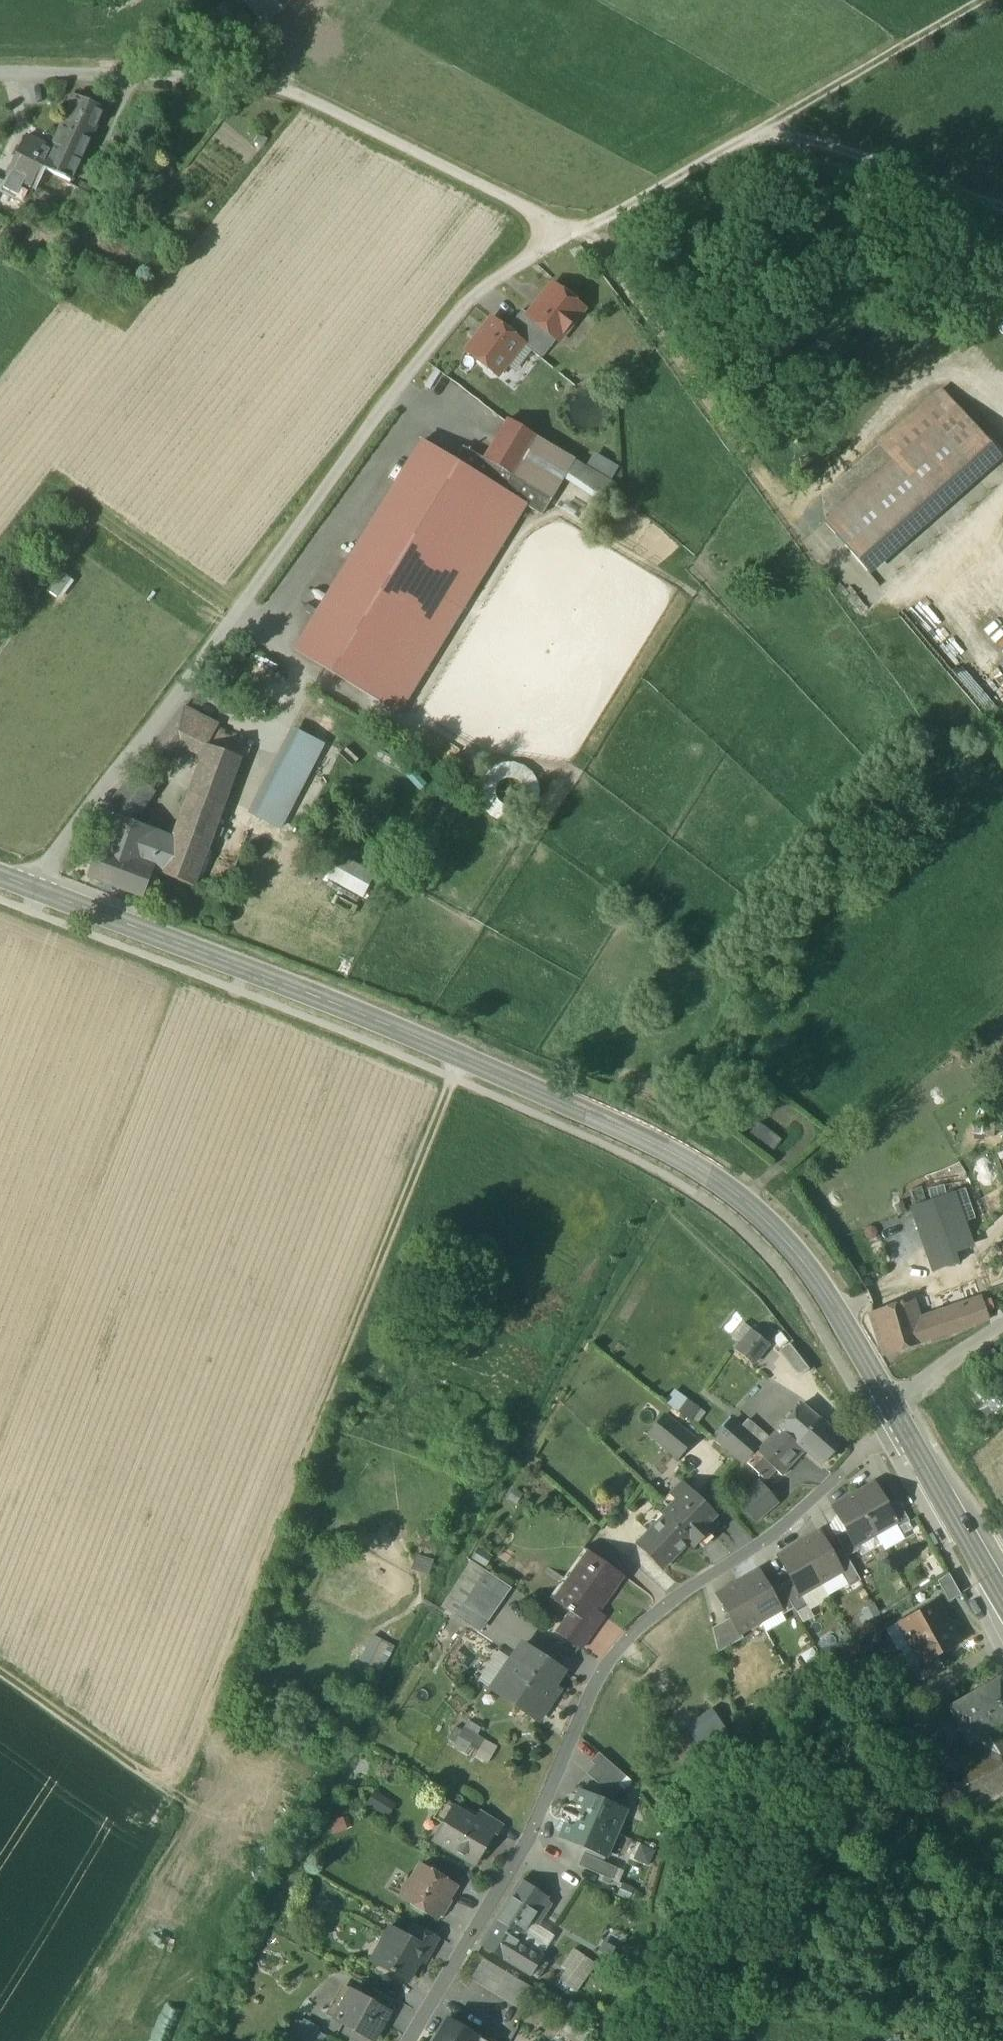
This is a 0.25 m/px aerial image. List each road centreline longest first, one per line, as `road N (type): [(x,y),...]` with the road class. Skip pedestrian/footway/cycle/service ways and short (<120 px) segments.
road 1 (secondary): [(897,1413),(799,1266),(704,1173),(377,1021),(36,890)]
road 2 (track): [(0,1675),(175,1800),(460,1057)]
road 3 (track): [(983,0),(571,236),(302,95),(236,74),(133,68)]
road 4 (unclassified): [(36,890),(471,296),(571,236)]
road 5 (residential): [(410,2040),(529,1841),(592,1691),(640,1628),(761,1545),(897,1413)]
road 6 (track): [(759,131),(840,149),(1002,207)]
road 7 (secondary): [(1002,1600),(897,1413)]
road 8 (residential): [(897,1413),(956,1356),(1002,1326)]

